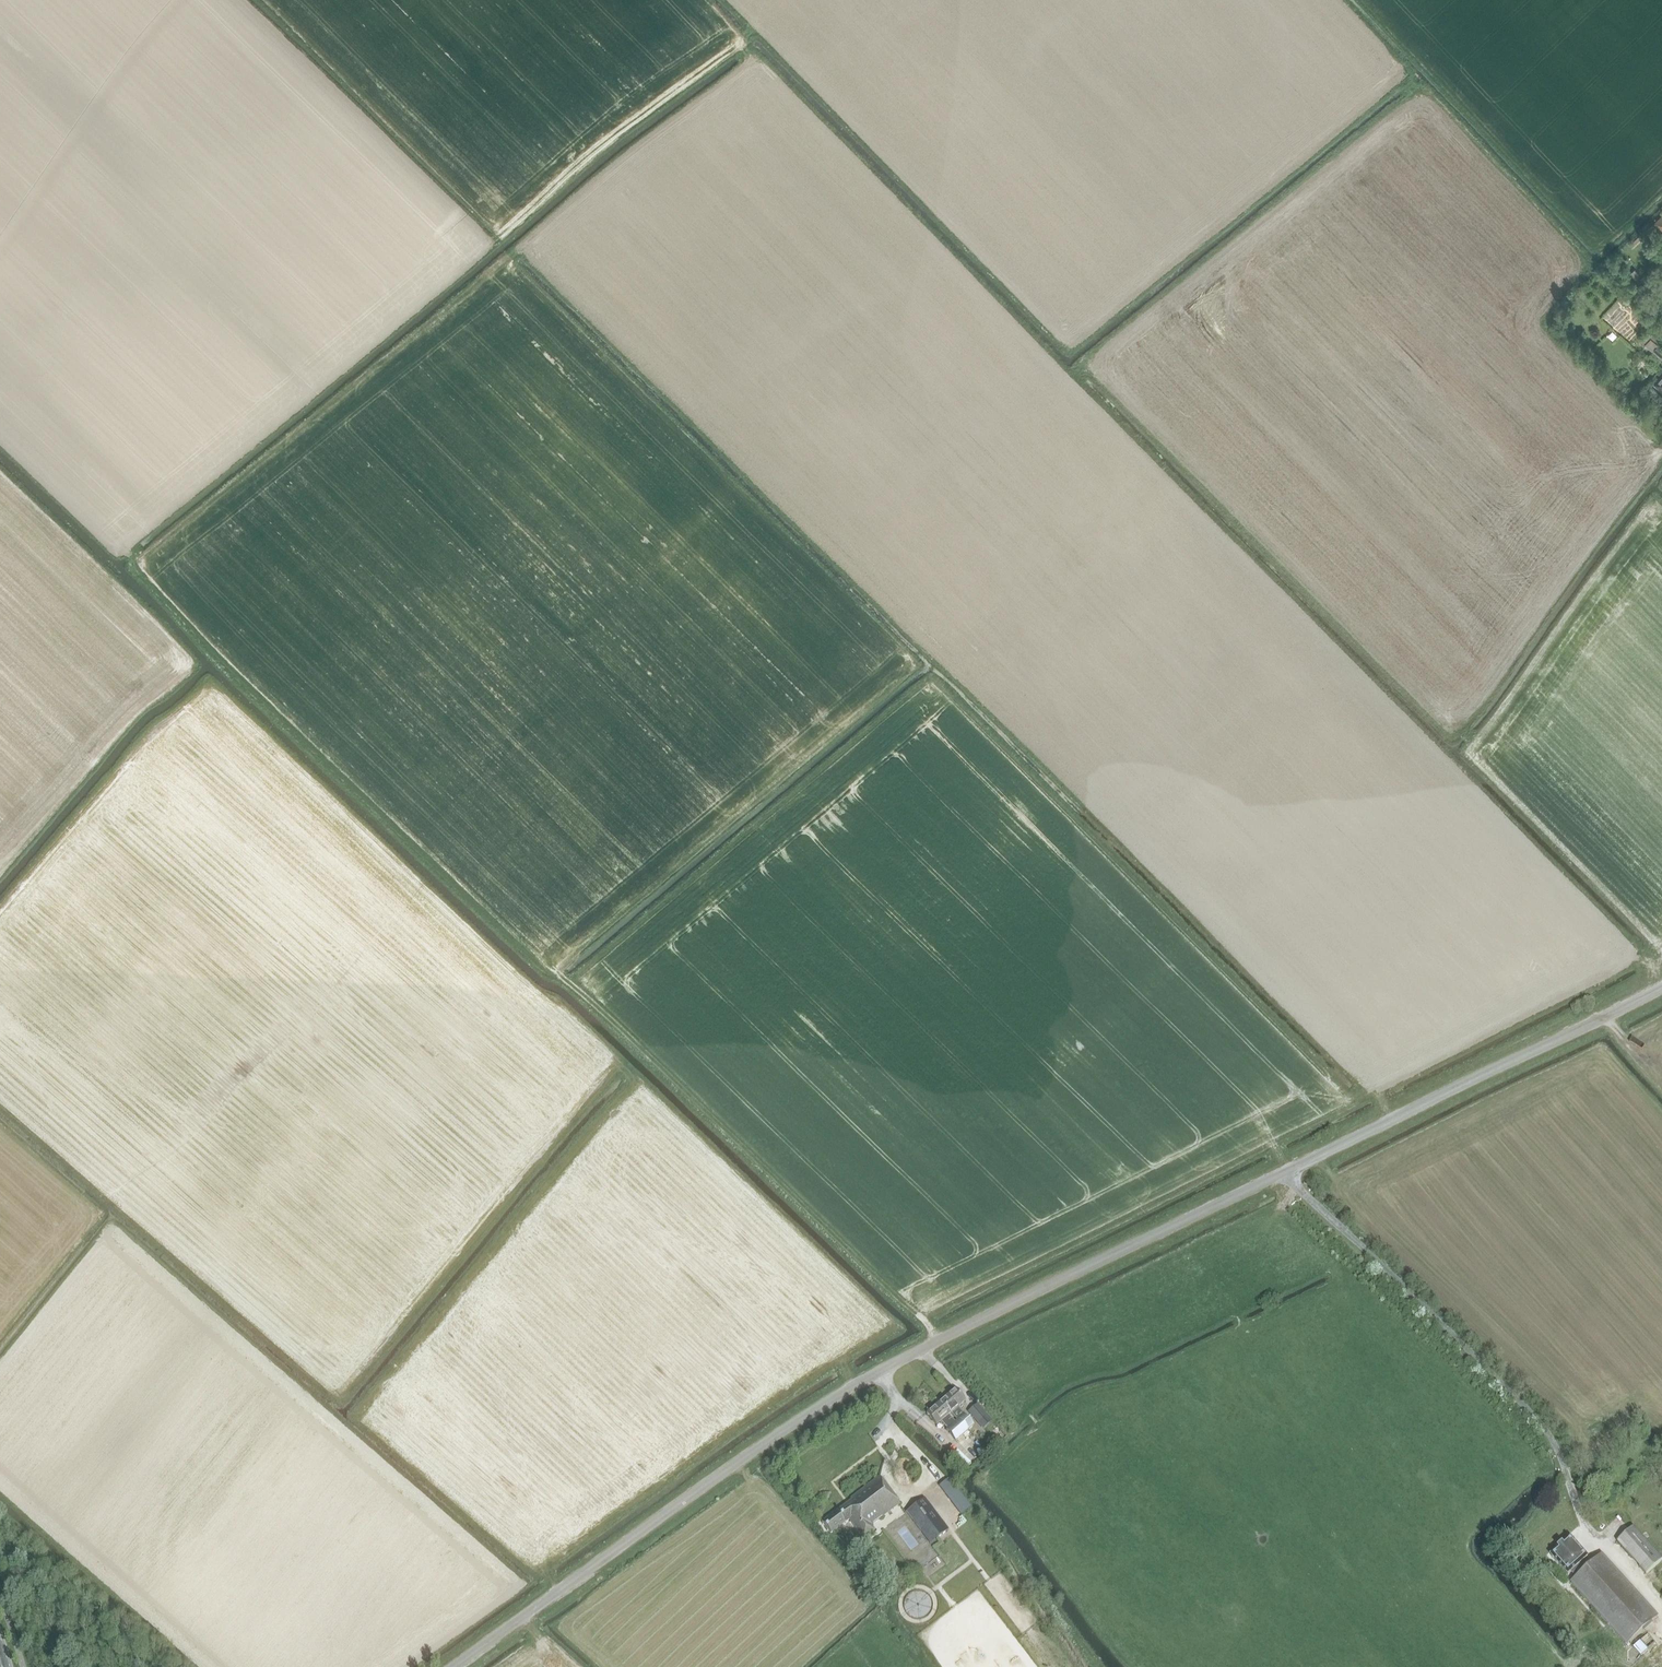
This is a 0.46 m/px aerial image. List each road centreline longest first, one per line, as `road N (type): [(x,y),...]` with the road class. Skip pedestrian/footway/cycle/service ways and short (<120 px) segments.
road 1 (tertiary): [(455,1666),(878,1375),(1661,991)]

